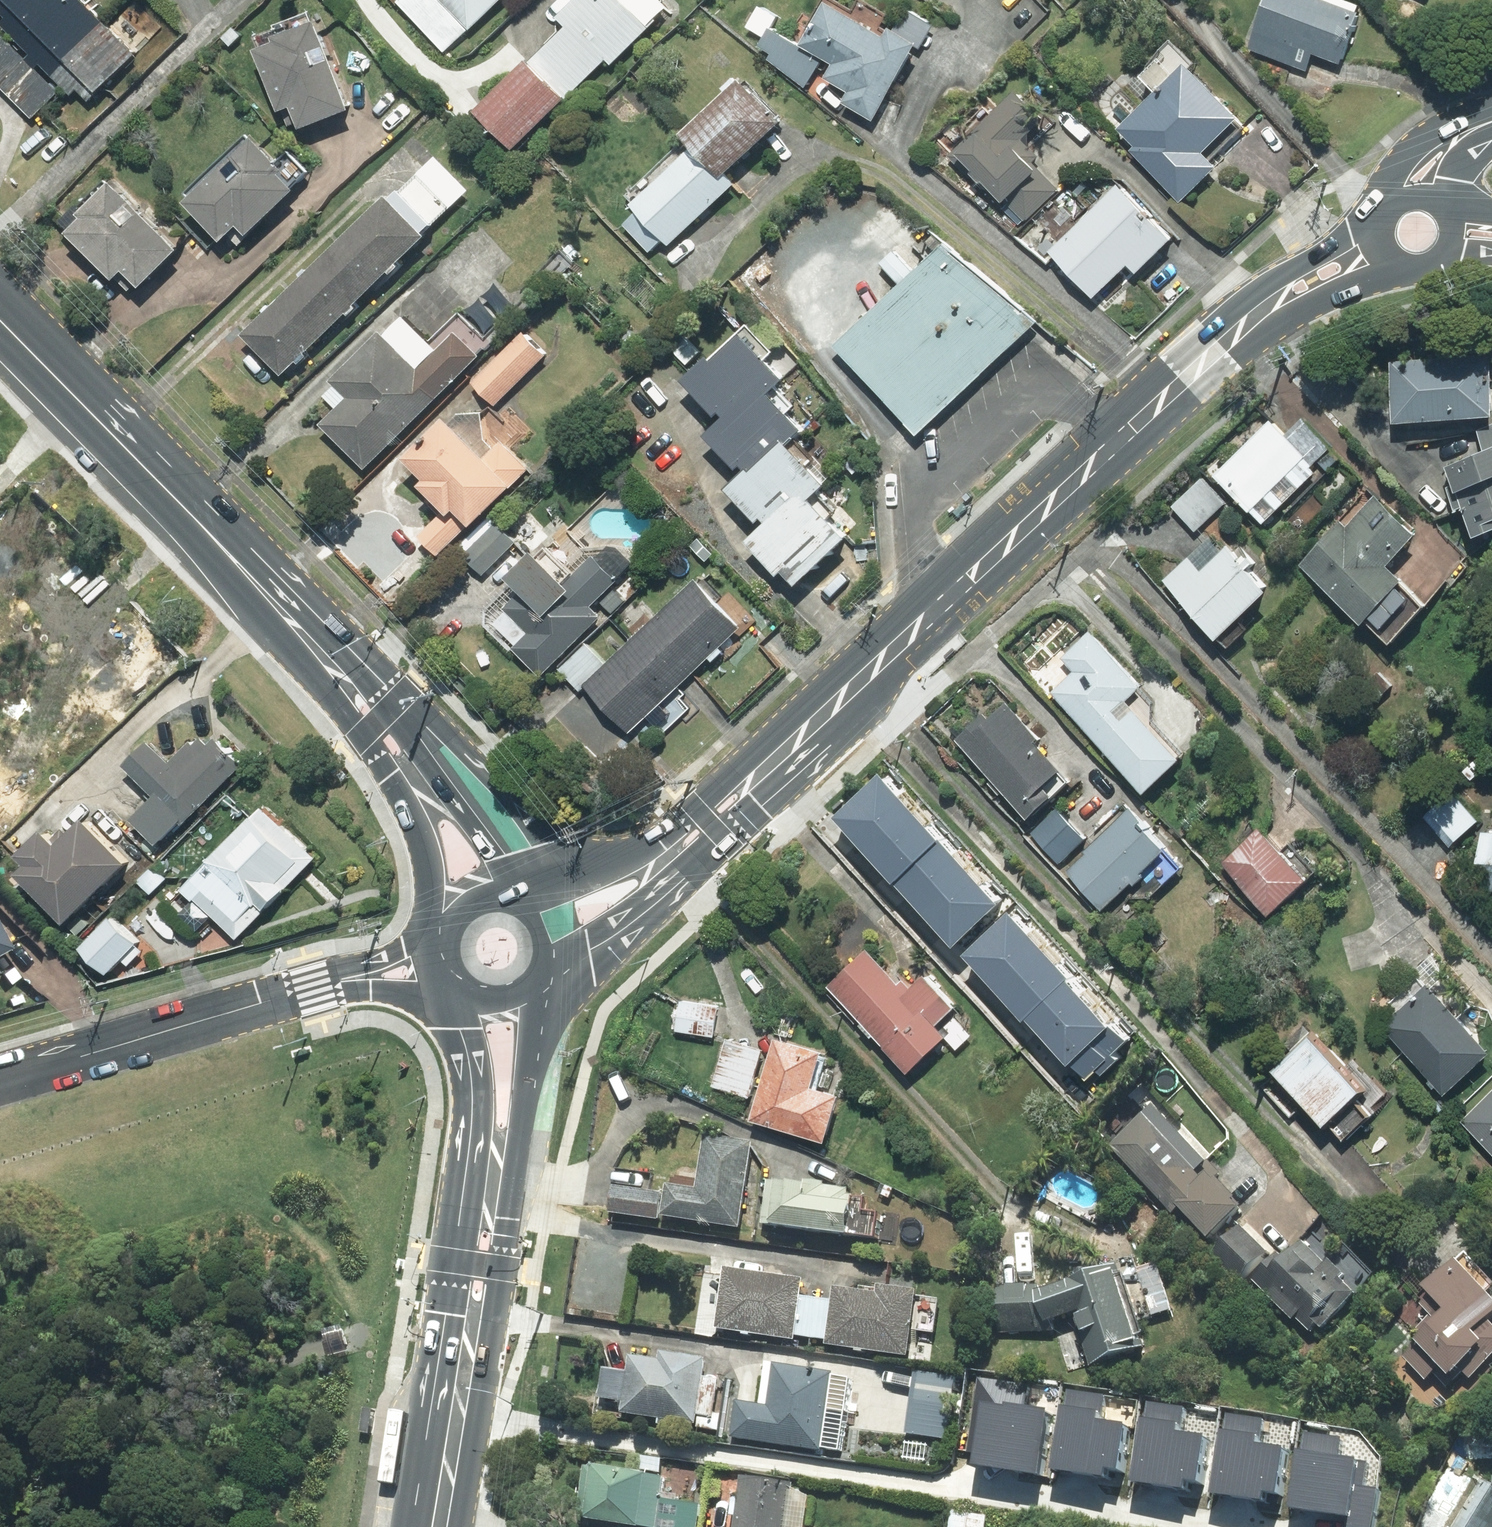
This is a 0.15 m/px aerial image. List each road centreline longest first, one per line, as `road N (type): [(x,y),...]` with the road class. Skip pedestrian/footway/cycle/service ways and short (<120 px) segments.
road 1 (secondary): [(675,860),(1252,319)]
road 2 (primary): [(0,315),(343,676)]
road 3 (residential): [(0,1078),(440,954)]
road 4 (primary): [(494,1125),(435,1526)]
road 5 (primary): [(343,676),(428,736),(463,790),(502,892)]
road 6 (primary): [(460,902),(343,676)]
road 7 (secondary): [(675,860),(638,897),(543,957)]
road 8 (secondary): [(1252,319),(1307,258),(1373,219)]
road 9 (secondary): [(529,906),(675,860)]
road 10 (secondary): [(1386,262),(1252,319)]
road 11 (primary): [(518,989),(517,1032),(494,1125)]
road 12 (primary): [(494,1125),(471,992)]
road 13 (secondary): [(1397,186),(1443,134),(1491,121)]

